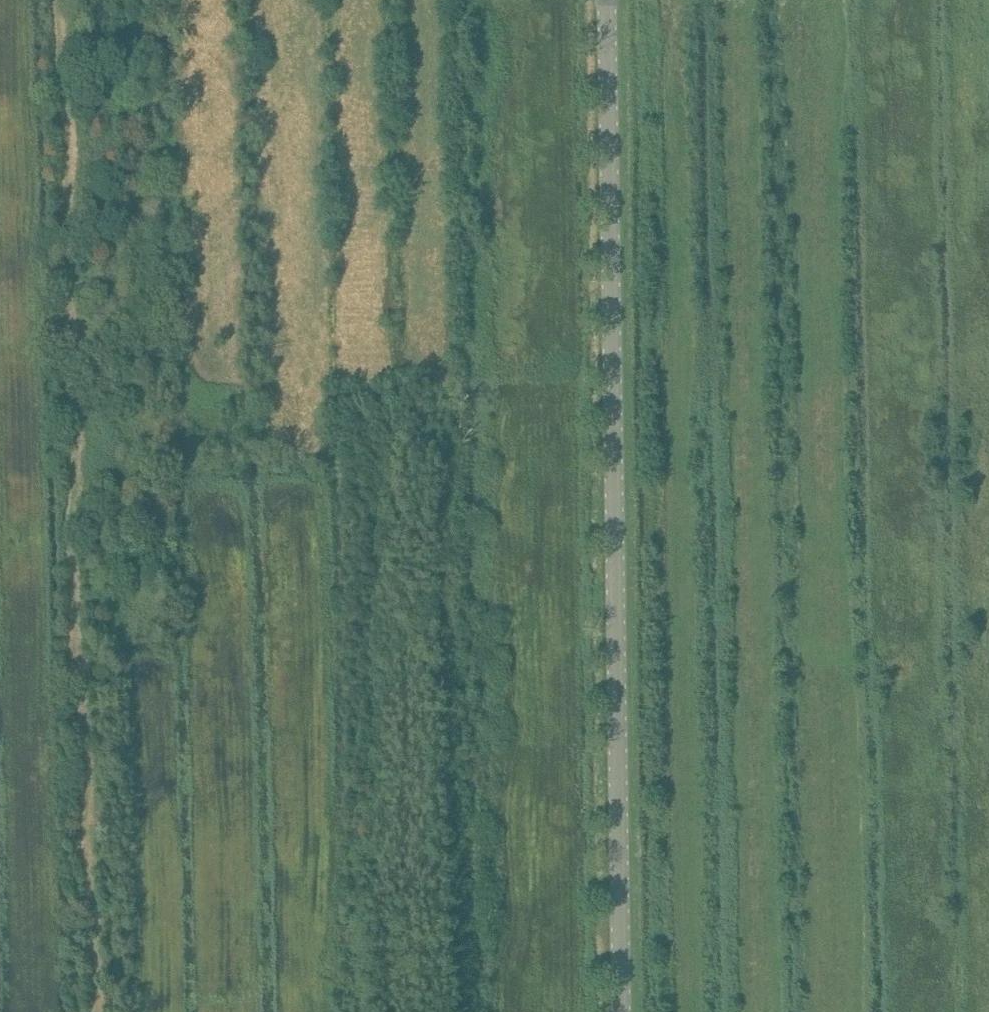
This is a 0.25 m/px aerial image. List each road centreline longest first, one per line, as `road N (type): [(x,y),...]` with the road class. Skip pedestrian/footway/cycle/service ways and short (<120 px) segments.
road 1 (unclassified): [(621,1011),(607,0)]

